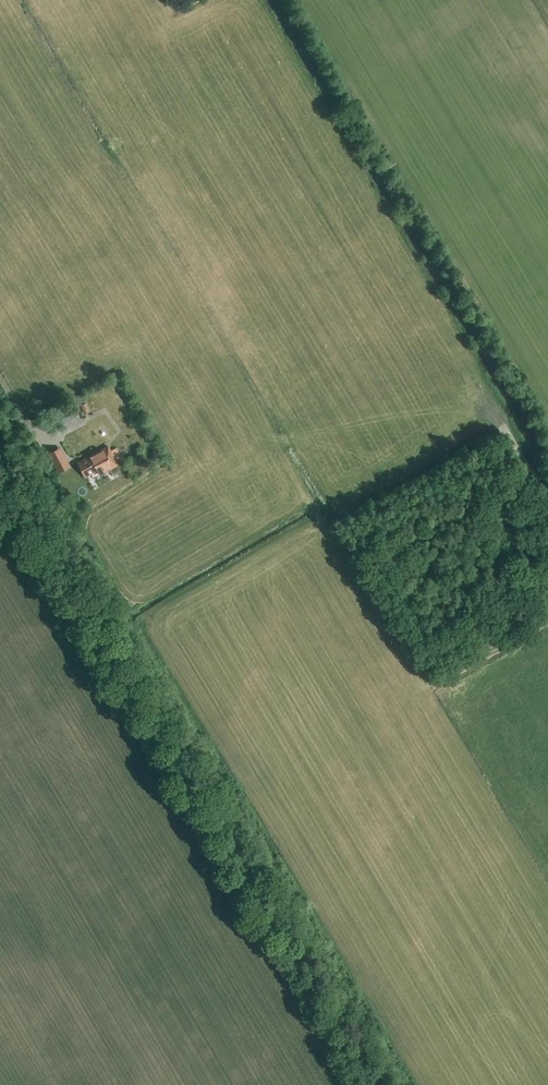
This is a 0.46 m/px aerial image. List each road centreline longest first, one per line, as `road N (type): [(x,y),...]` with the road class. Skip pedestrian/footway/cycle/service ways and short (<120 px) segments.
road 1 (track): [(547,621),(434,680)]

